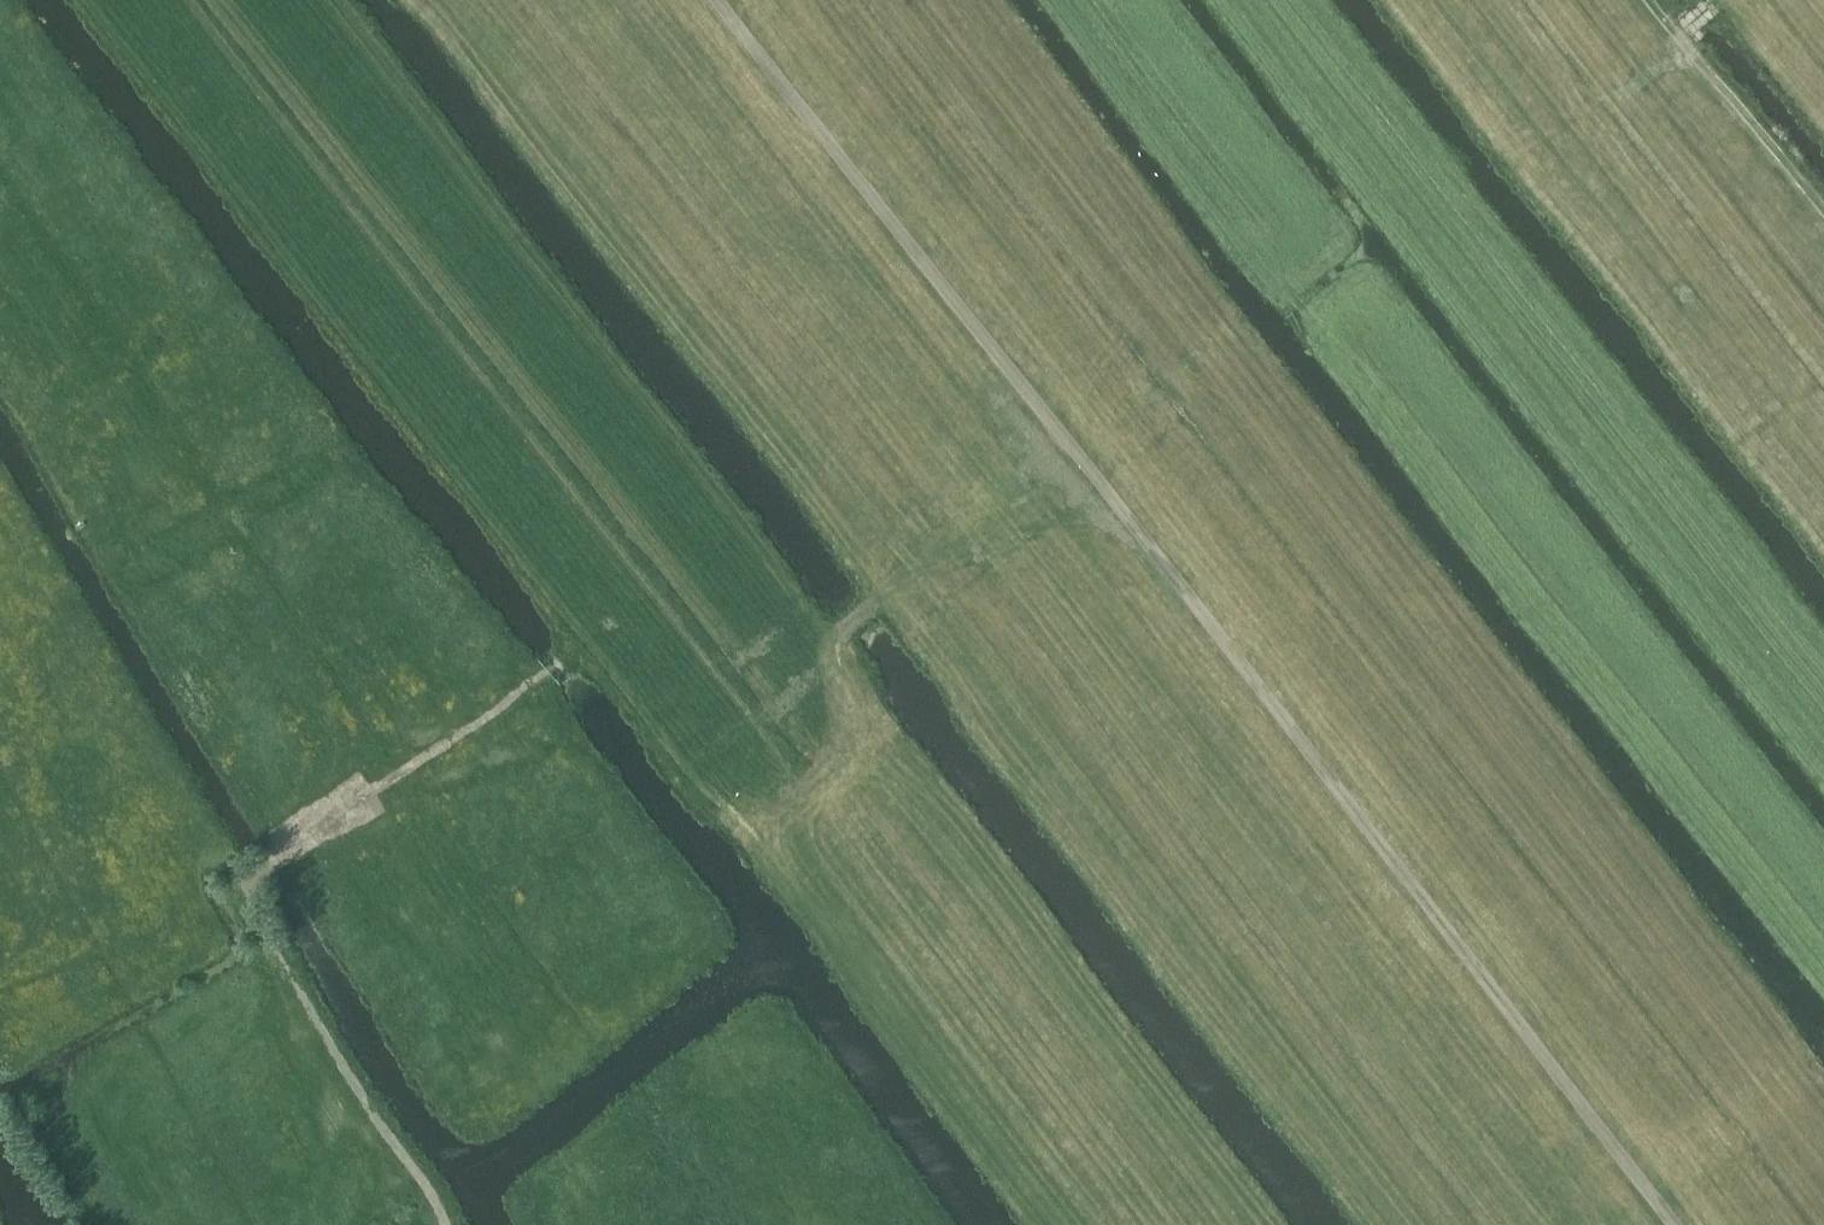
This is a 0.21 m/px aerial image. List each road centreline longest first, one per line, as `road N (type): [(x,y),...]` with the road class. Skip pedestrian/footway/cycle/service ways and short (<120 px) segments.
road 1 (track): [(1673,1224),(724,0)]
road 2 (track): [(445,1224),(276,944)]
road 3 (track): [(1823,216),(1655,0)]

